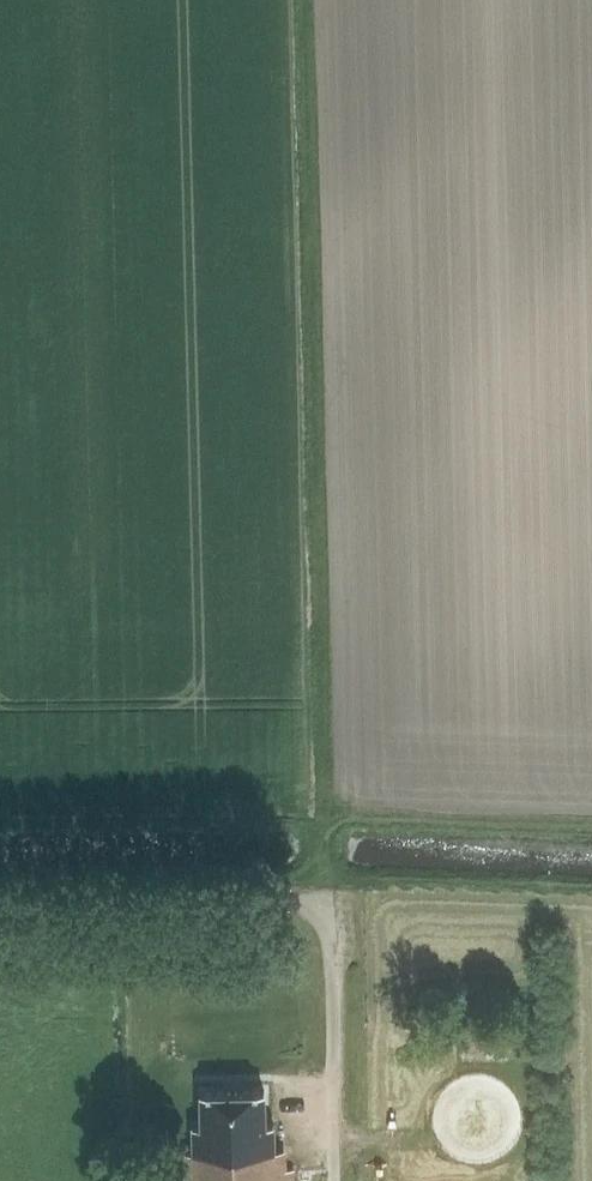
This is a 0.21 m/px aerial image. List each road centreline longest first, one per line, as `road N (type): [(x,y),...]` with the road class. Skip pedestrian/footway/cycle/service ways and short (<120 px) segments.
road 1 (track): [(307,0),(329,875)]
road 2 (unclassified): [(321,899),(0,908)]

